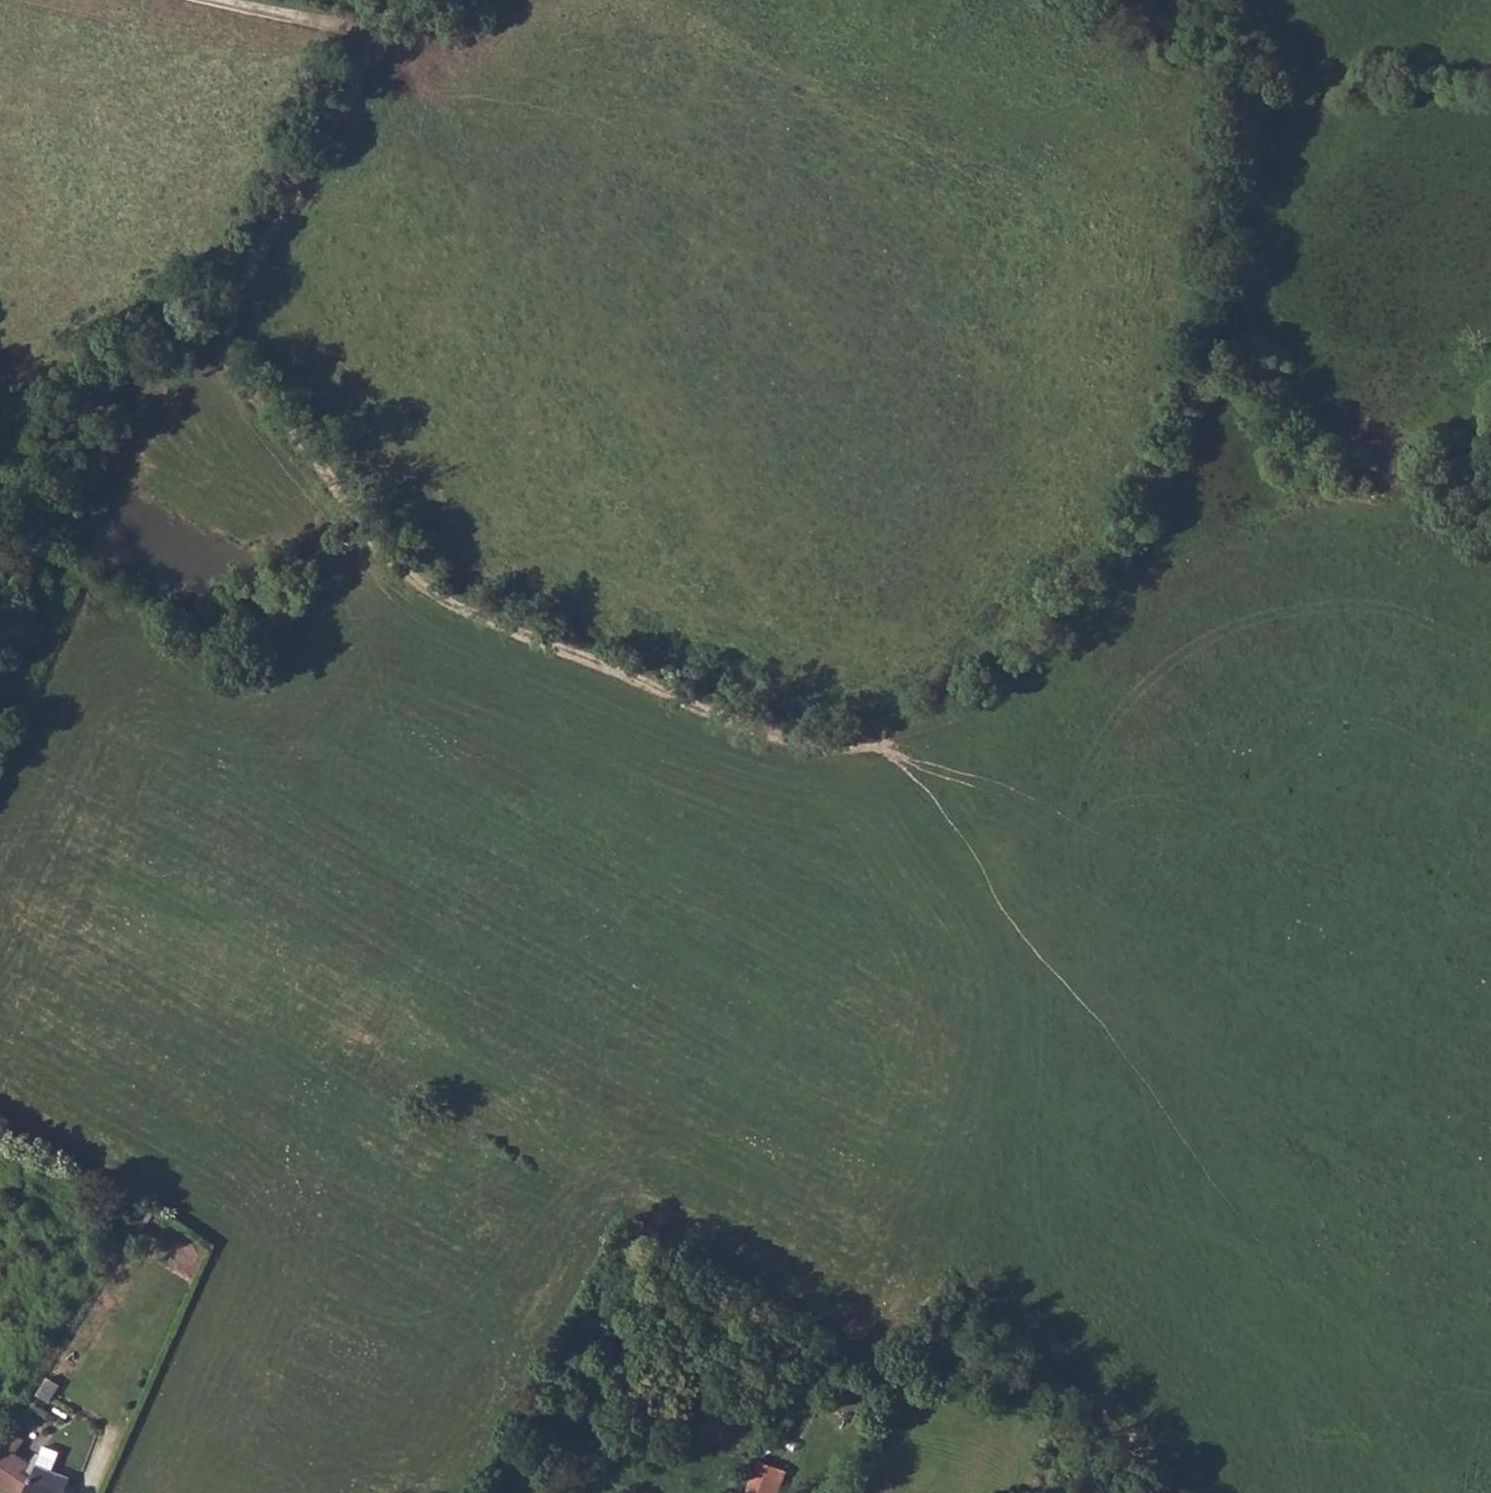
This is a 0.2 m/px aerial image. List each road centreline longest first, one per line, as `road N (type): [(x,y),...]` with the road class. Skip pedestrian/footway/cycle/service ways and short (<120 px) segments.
road 1 (track): [(401,0),(381,44),(361,133),(368,195),(434,314),(462,505),(438,570),(393,622)]

